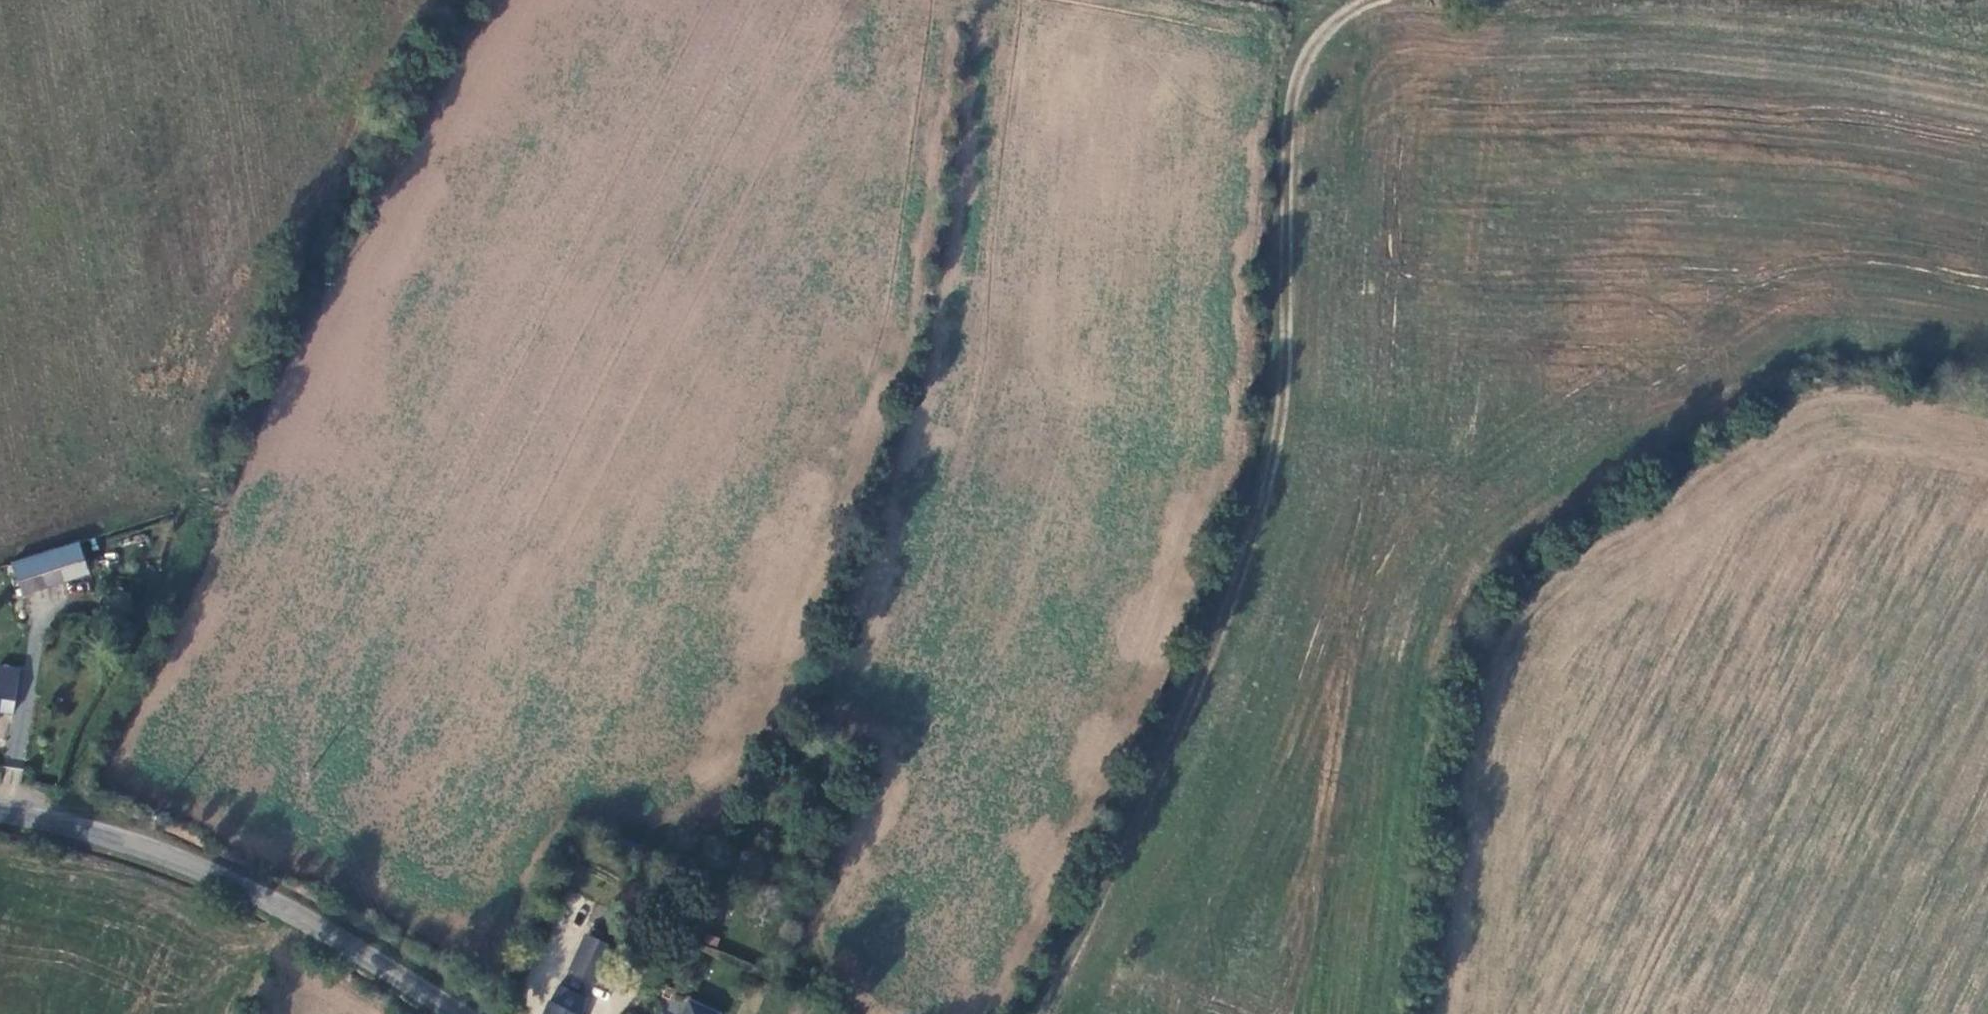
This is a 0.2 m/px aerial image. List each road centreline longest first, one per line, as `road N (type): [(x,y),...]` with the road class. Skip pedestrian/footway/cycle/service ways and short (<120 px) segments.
road 1 (track): [(1051,1013),(1254,547),(1287,385),(1291,104),(1329,27),(1388,0)]
road 2 (unclassified): [(0,813),(139,844),(239,885),(462,1013)]

